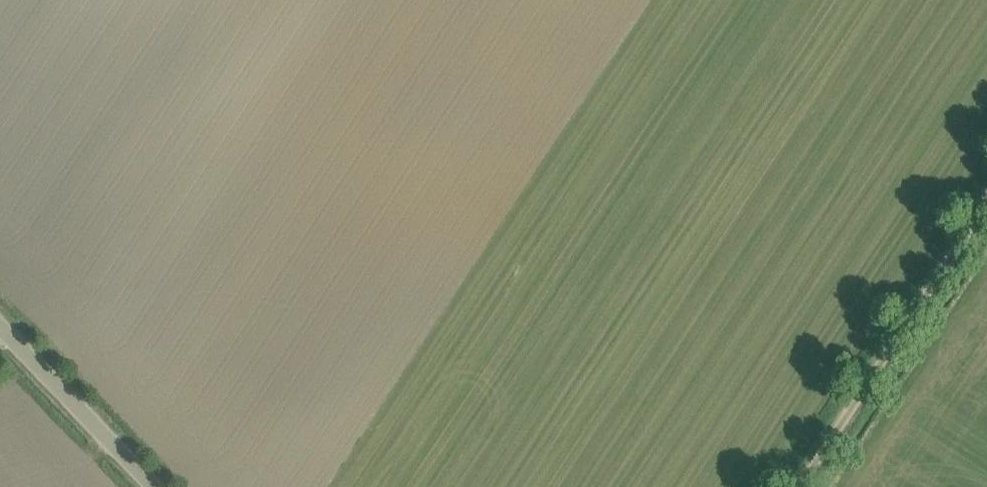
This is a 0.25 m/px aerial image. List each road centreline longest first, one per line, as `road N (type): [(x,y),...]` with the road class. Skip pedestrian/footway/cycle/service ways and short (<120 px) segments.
road 1 (track): [(986,206),(800,486)]
road 2 (unclassified): [(154,486),(0,327)]

